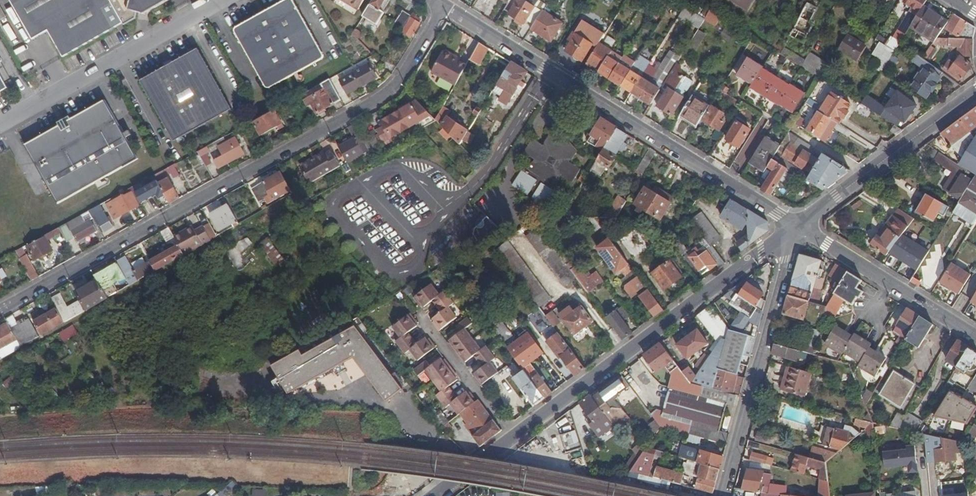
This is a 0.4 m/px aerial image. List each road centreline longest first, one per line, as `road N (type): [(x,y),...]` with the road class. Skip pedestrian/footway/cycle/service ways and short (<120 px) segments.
road 1 (residential): [(443,5),(383,95),(0,307)]
road 2 (residential): [(797,224),(443,5)]
road 3 (tertiary): [(514,437),(797,224)]
road 4 (residential): [(797,224),(720,495)]
road 5 (residential): [(0,121),(220,0)]
road 6 (tertiary): [(797,224),(975,90)]
road 7 (residential): [(797,224),(975,337)]
road 8 (residential): [(514,437),(422,318)]

